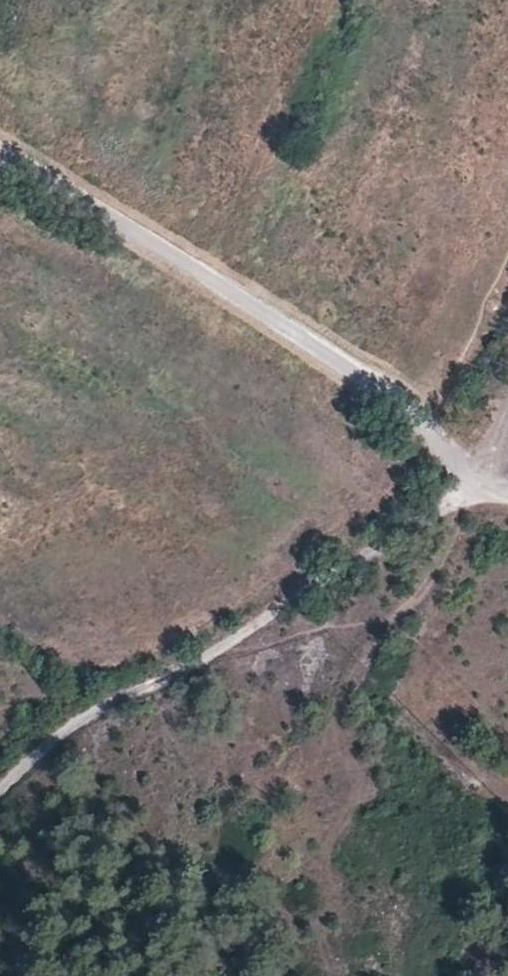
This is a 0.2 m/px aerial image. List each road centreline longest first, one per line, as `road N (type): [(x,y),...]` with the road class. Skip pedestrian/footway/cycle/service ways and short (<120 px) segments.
road 1 (unclassified): [(0,143),(372,382),(483,485)]
road 2 (unclassified): [(0,792),(69,726),(193,664),(483,485)]

